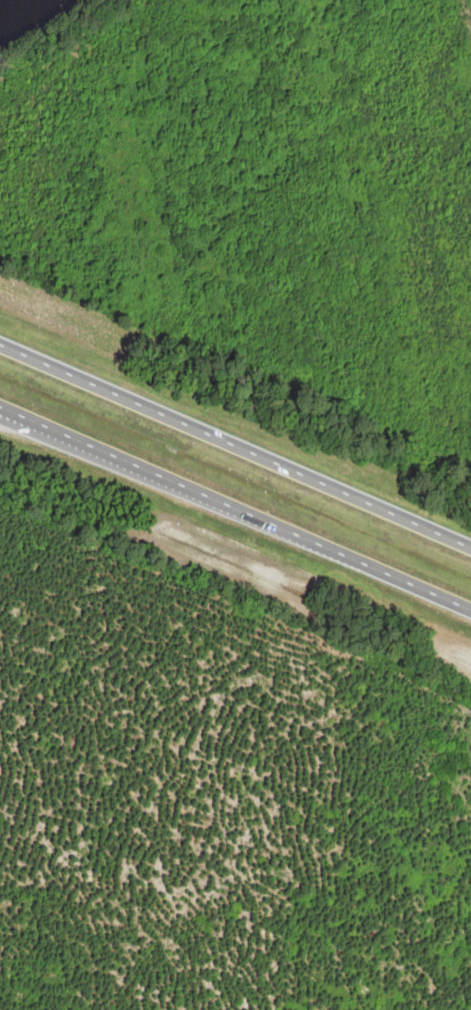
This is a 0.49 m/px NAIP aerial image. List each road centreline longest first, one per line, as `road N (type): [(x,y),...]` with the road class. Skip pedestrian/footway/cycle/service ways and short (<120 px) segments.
road 1 (motorway): [(0,408),(470,611)]
road 2 (motorway): [(470,549),(0,346)]
road 3 (motorway): [(0,417),(267,523)]

